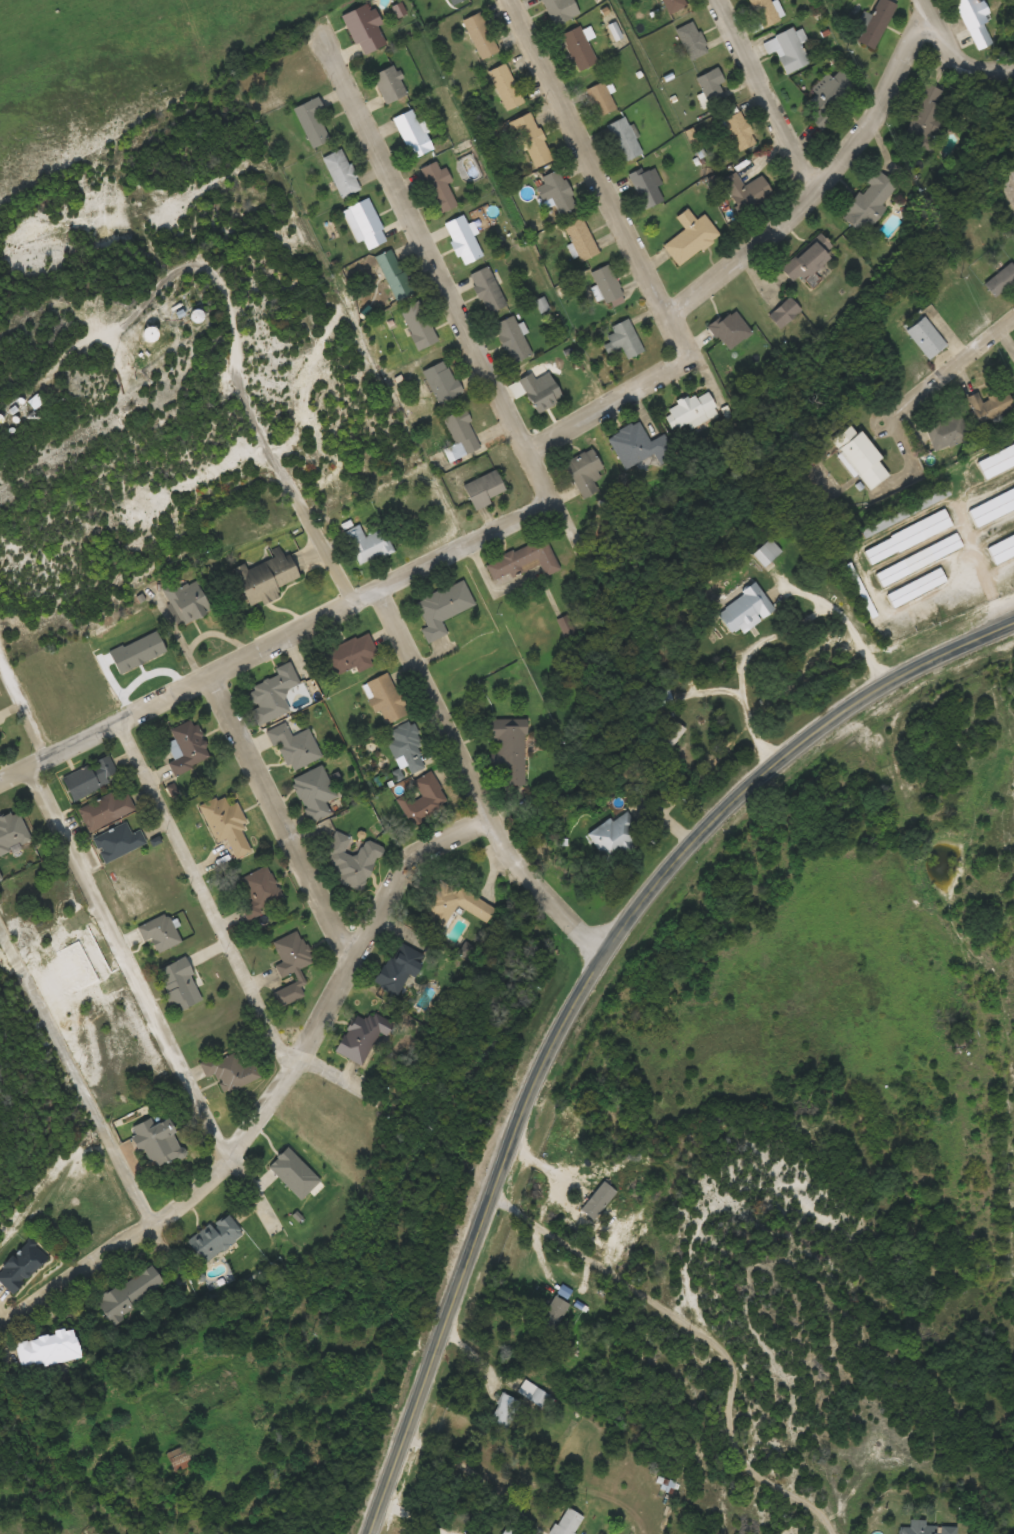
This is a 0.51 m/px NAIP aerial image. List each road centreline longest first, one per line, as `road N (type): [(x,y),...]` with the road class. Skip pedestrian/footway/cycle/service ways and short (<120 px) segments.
road 1 (secondary): [(1013,628),(881,691),(775,760),(682,845),(599,947),(513,1109),(366,1533)]
road 2 (residential): [(492,832),(441,842),(393,888),(233,1159),(152,1227),(3,1327)]
road 3 (residential): [(0,782),(552,507)]
road 4 (track): [(481,1198),(863,1533)]
road 5 (residential): [(377,1095),(277,1050),(116,724)]
road 6 (residential): [(530,455),(319,37)]
road 7 (residential): [(233,1159),(29,767)]
road 8 (residential): [(373,596),(509,864),(599,947)]
road 9 (residential): [(668,320),(736,281),(866,160),(937,20)]
road 10 (residential): [(690,365),(511,0)]
road 11 (residential): [(0,925),(178,1280)]
road 12 (residential): [(351,968),(208,678)]
road 13 (residential): [(710,0),(818,204)]
road 14 (residential): [(530,455),(690,365)]
road 15 (residential): [(884,429),(1013,322)]

